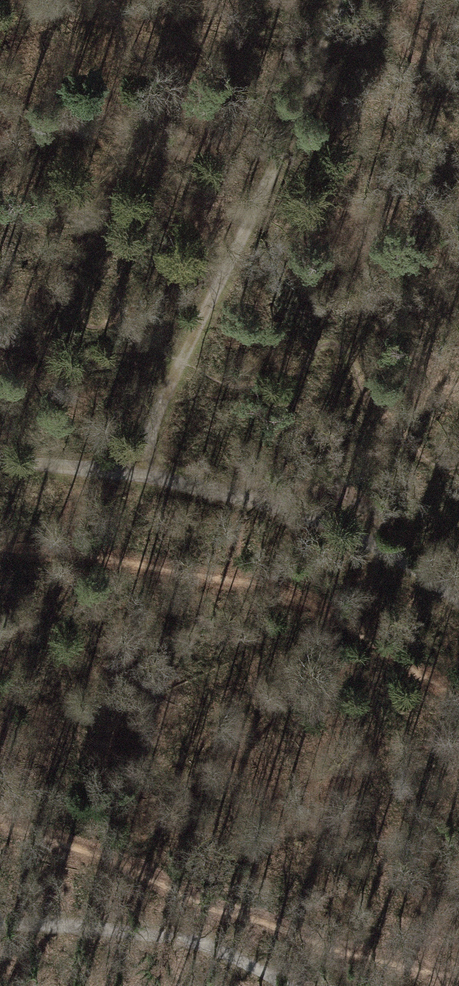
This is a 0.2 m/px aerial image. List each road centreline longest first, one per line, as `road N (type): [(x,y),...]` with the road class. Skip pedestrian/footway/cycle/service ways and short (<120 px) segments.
road 1 (track): [(353,0),(131,475)]
road 2 (track): [(458,602),(345,528),(191,484),(0,457)]
road 3 (track): [(0,920),(48,915),(211,926),(280,957),(319,985)]

